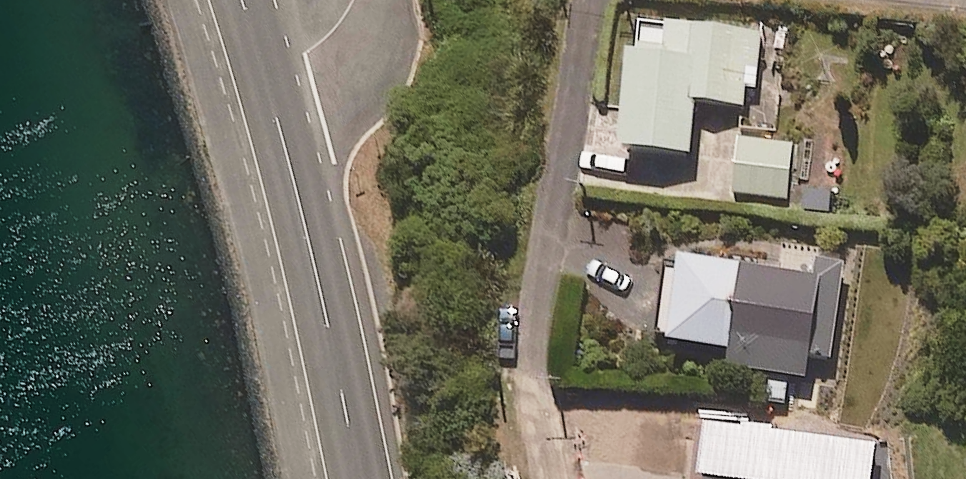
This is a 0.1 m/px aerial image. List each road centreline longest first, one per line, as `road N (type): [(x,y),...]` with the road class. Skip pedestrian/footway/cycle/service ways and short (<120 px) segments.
road 1 (residential): [(573,0),(565,150),(505,388),(523,478)]
road 2 (secondary): [(266,75),(360,478)]
road 3 (residential): [(355,0),(338,32),(266,75)]

